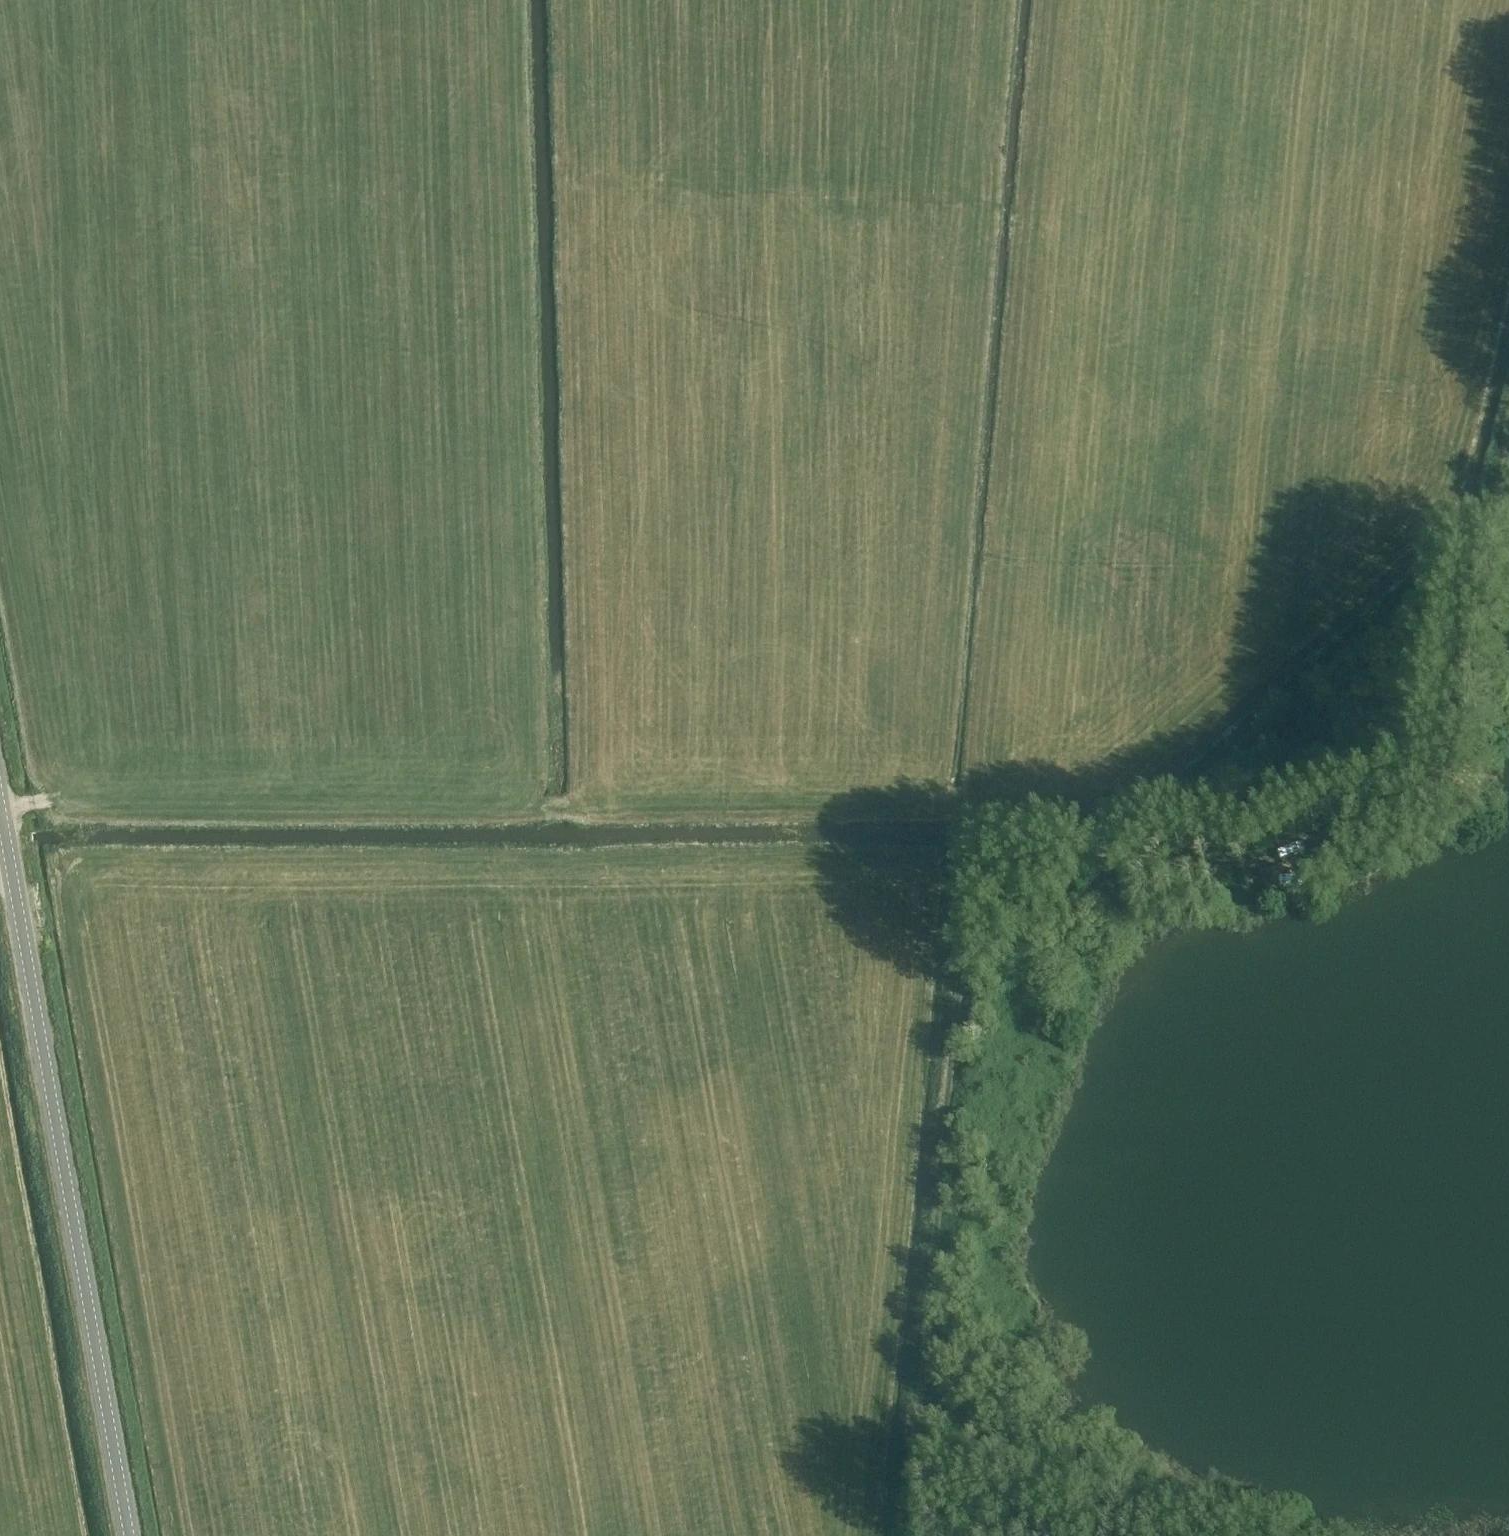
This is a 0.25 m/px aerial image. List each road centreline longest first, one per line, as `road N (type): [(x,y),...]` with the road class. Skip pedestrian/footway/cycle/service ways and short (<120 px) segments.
road 1 (unclassified): [(136,1535),(0,788)]

